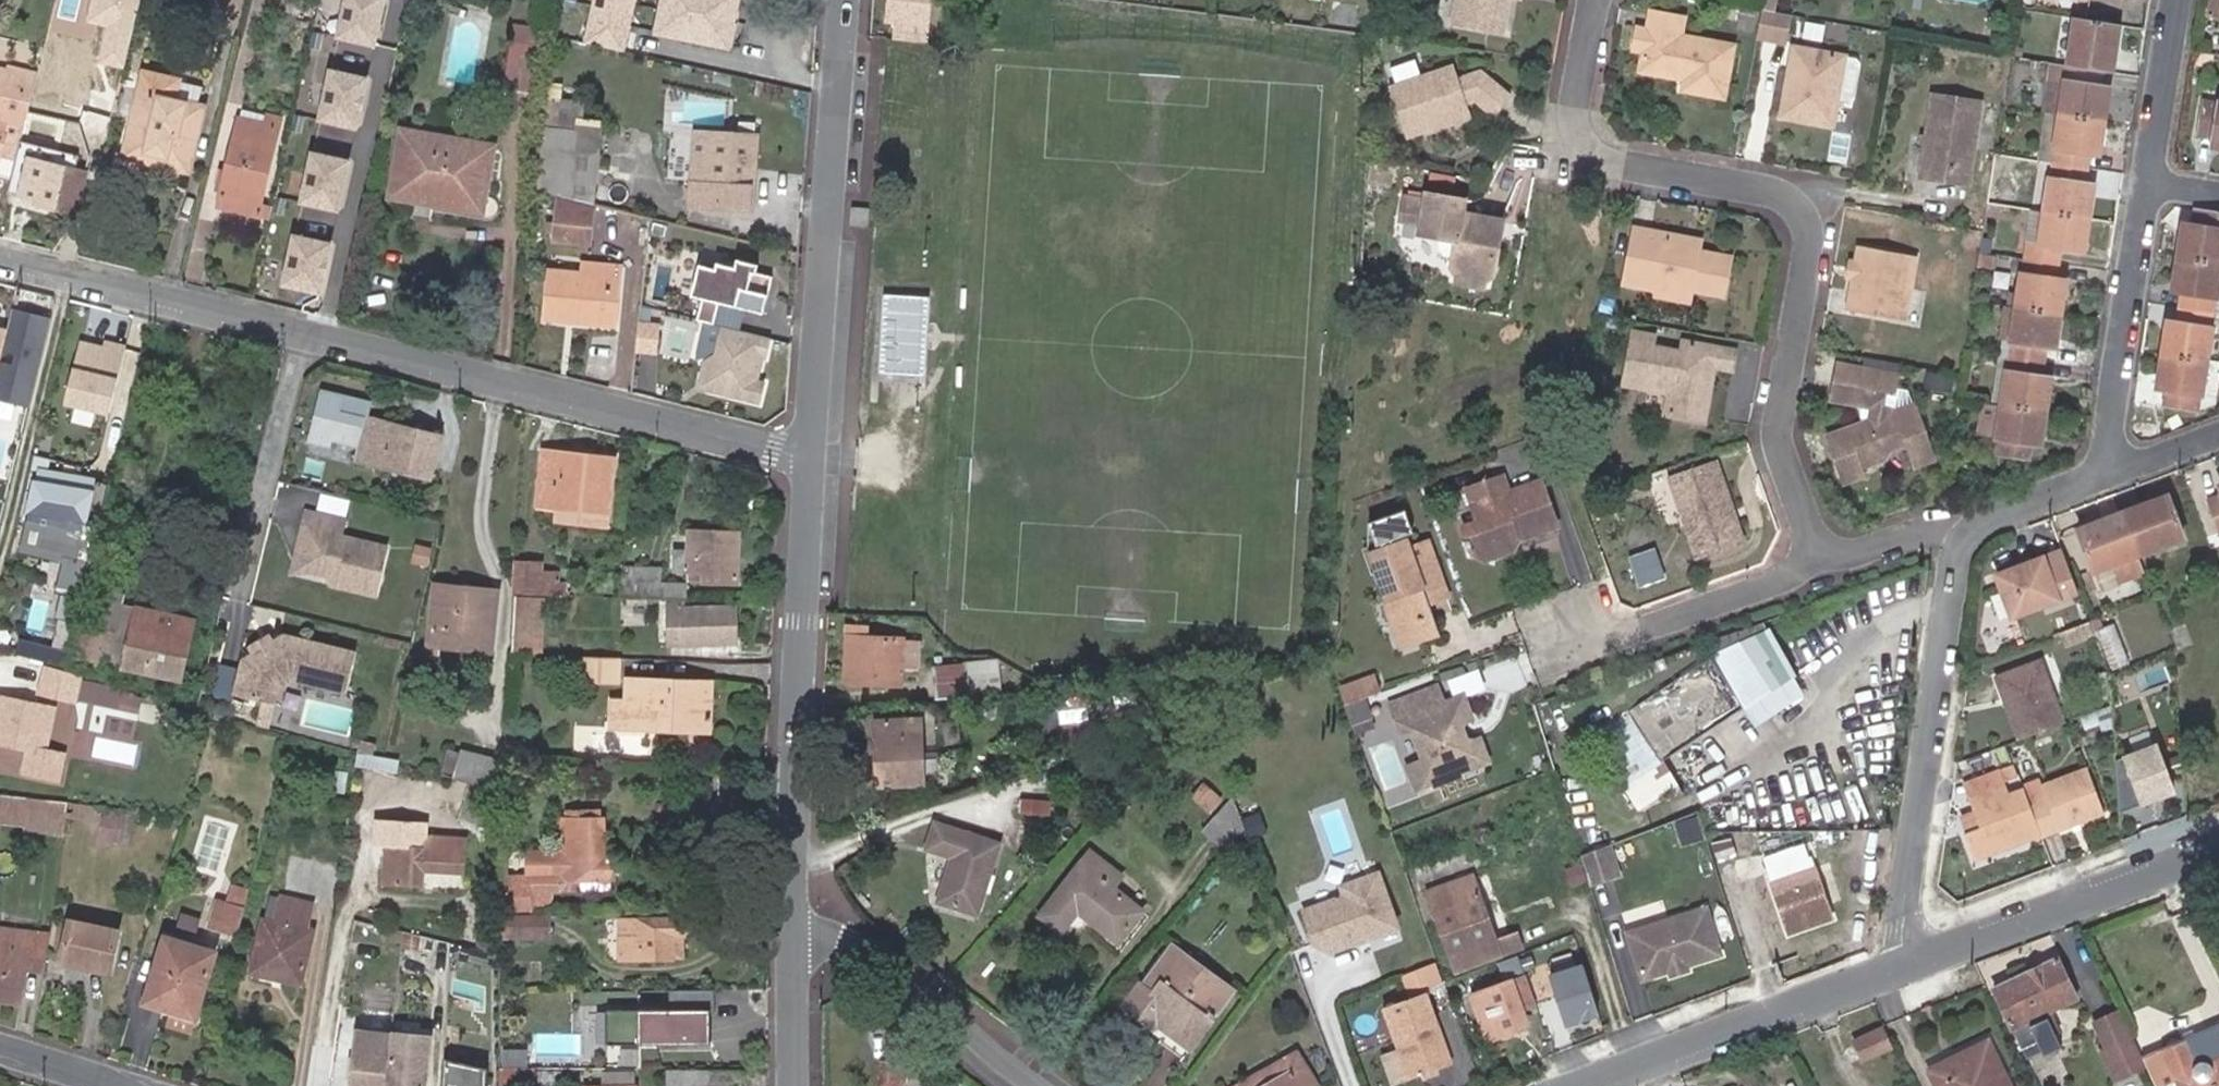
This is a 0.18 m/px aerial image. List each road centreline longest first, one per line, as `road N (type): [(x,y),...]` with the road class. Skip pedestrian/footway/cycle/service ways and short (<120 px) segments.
road 1 (residential): [(0,259),(810,458)]
road 2 (residential): [(1592,0),(1570,114),(1588,145),(1629,168),(1787,193),(1822,236),(1795,437),(1817,557)]
road 3 (residential): [(844,0),(810,458)]
road 4 (residential): [(1963,526),(1896,964)]
road 5 (residential): [(810,458),(790,892)]
road 6 (residential): [(2218,842),(1896,964)]
road 7 (residential): [(1896,964),(1579,1085)]
road 8 (residential): [(790,892),(1039,1085)]
road 9 (residential): [(2149,176),(2106,472)]
road 10 (residential): [(790,892),(791,1085)]
road 11 (residential): [(2175,0),(2149,176)]
road 12 (residential): [(1817,557),(1776,584),(1662,623)]
road 13 (residential): [(2106,472),(1963,526)]
road 14 (residential): [(1963,526),(1922,527),(1817,557)]
road 15 (residential): [(0,1045),(134,1085)]
road 16 (residential): [(2106,472),(2218,429)]

